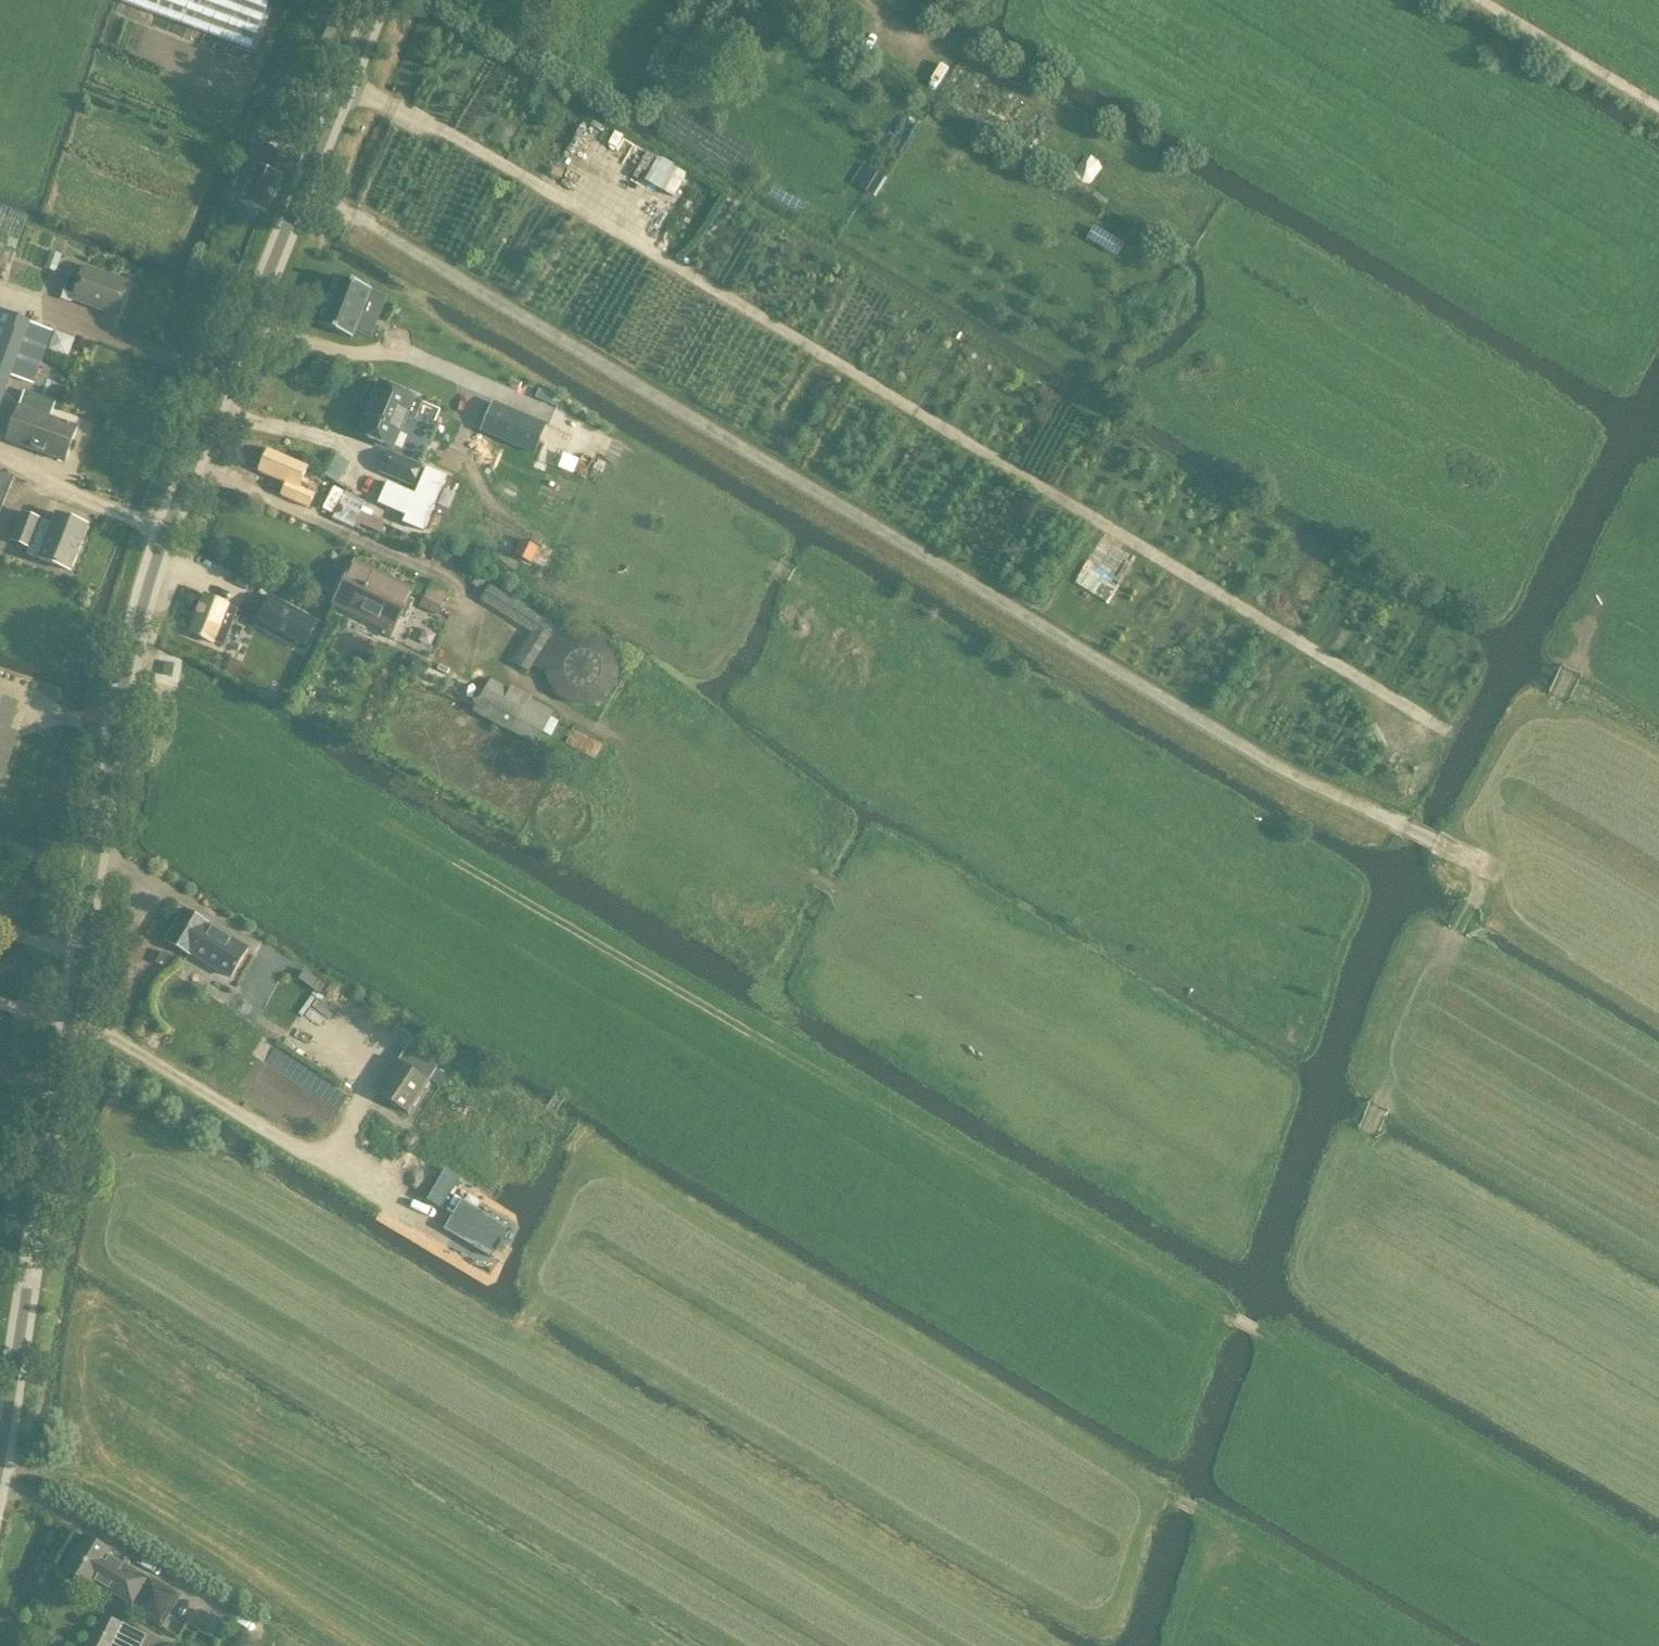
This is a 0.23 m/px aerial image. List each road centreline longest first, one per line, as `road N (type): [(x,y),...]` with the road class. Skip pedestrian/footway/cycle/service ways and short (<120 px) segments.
road 1 (track): [(406,108),(347,209),(1288,770),(1492,871),(1455,934)]
road 2 (secondary): [(0,1432),(131,676),(168,526),(378,0)]
road 3 (track): [(1437,727),(347,73)]
road 4 (track): [(1365,1140),(1455,934)]
road 5 (track): [(1658,113),(1471,0)]

